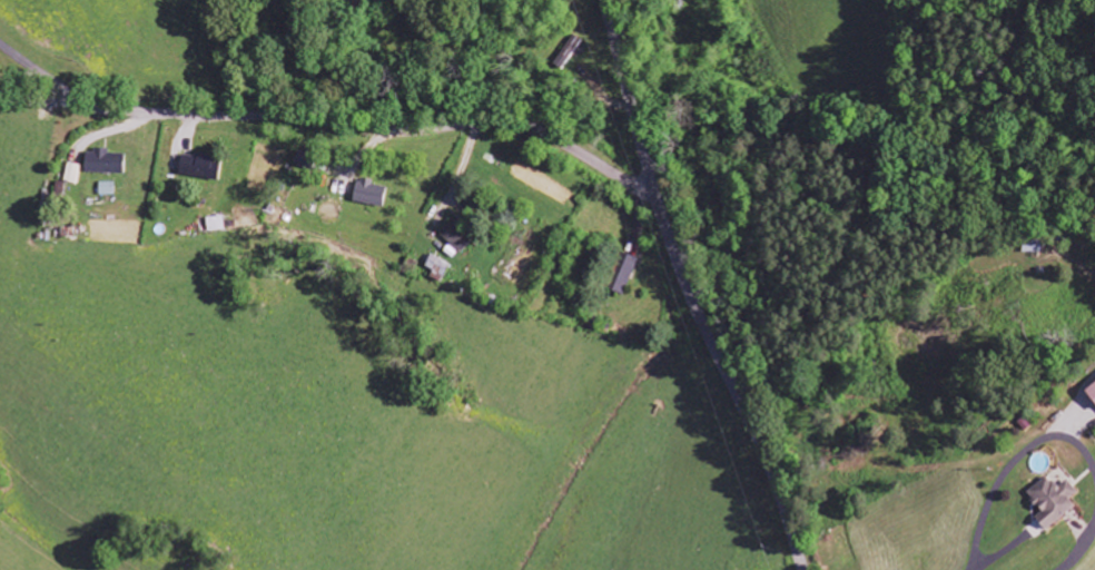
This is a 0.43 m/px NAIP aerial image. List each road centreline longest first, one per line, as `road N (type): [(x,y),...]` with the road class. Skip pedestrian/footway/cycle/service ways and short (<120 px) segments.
road 1 (residential): [(659,200),(517,121),(413,131),(108,114),(80,106),(0,45)]
road 2 (residential): [(803,569),(773,479),(677,261),(604,0)]

